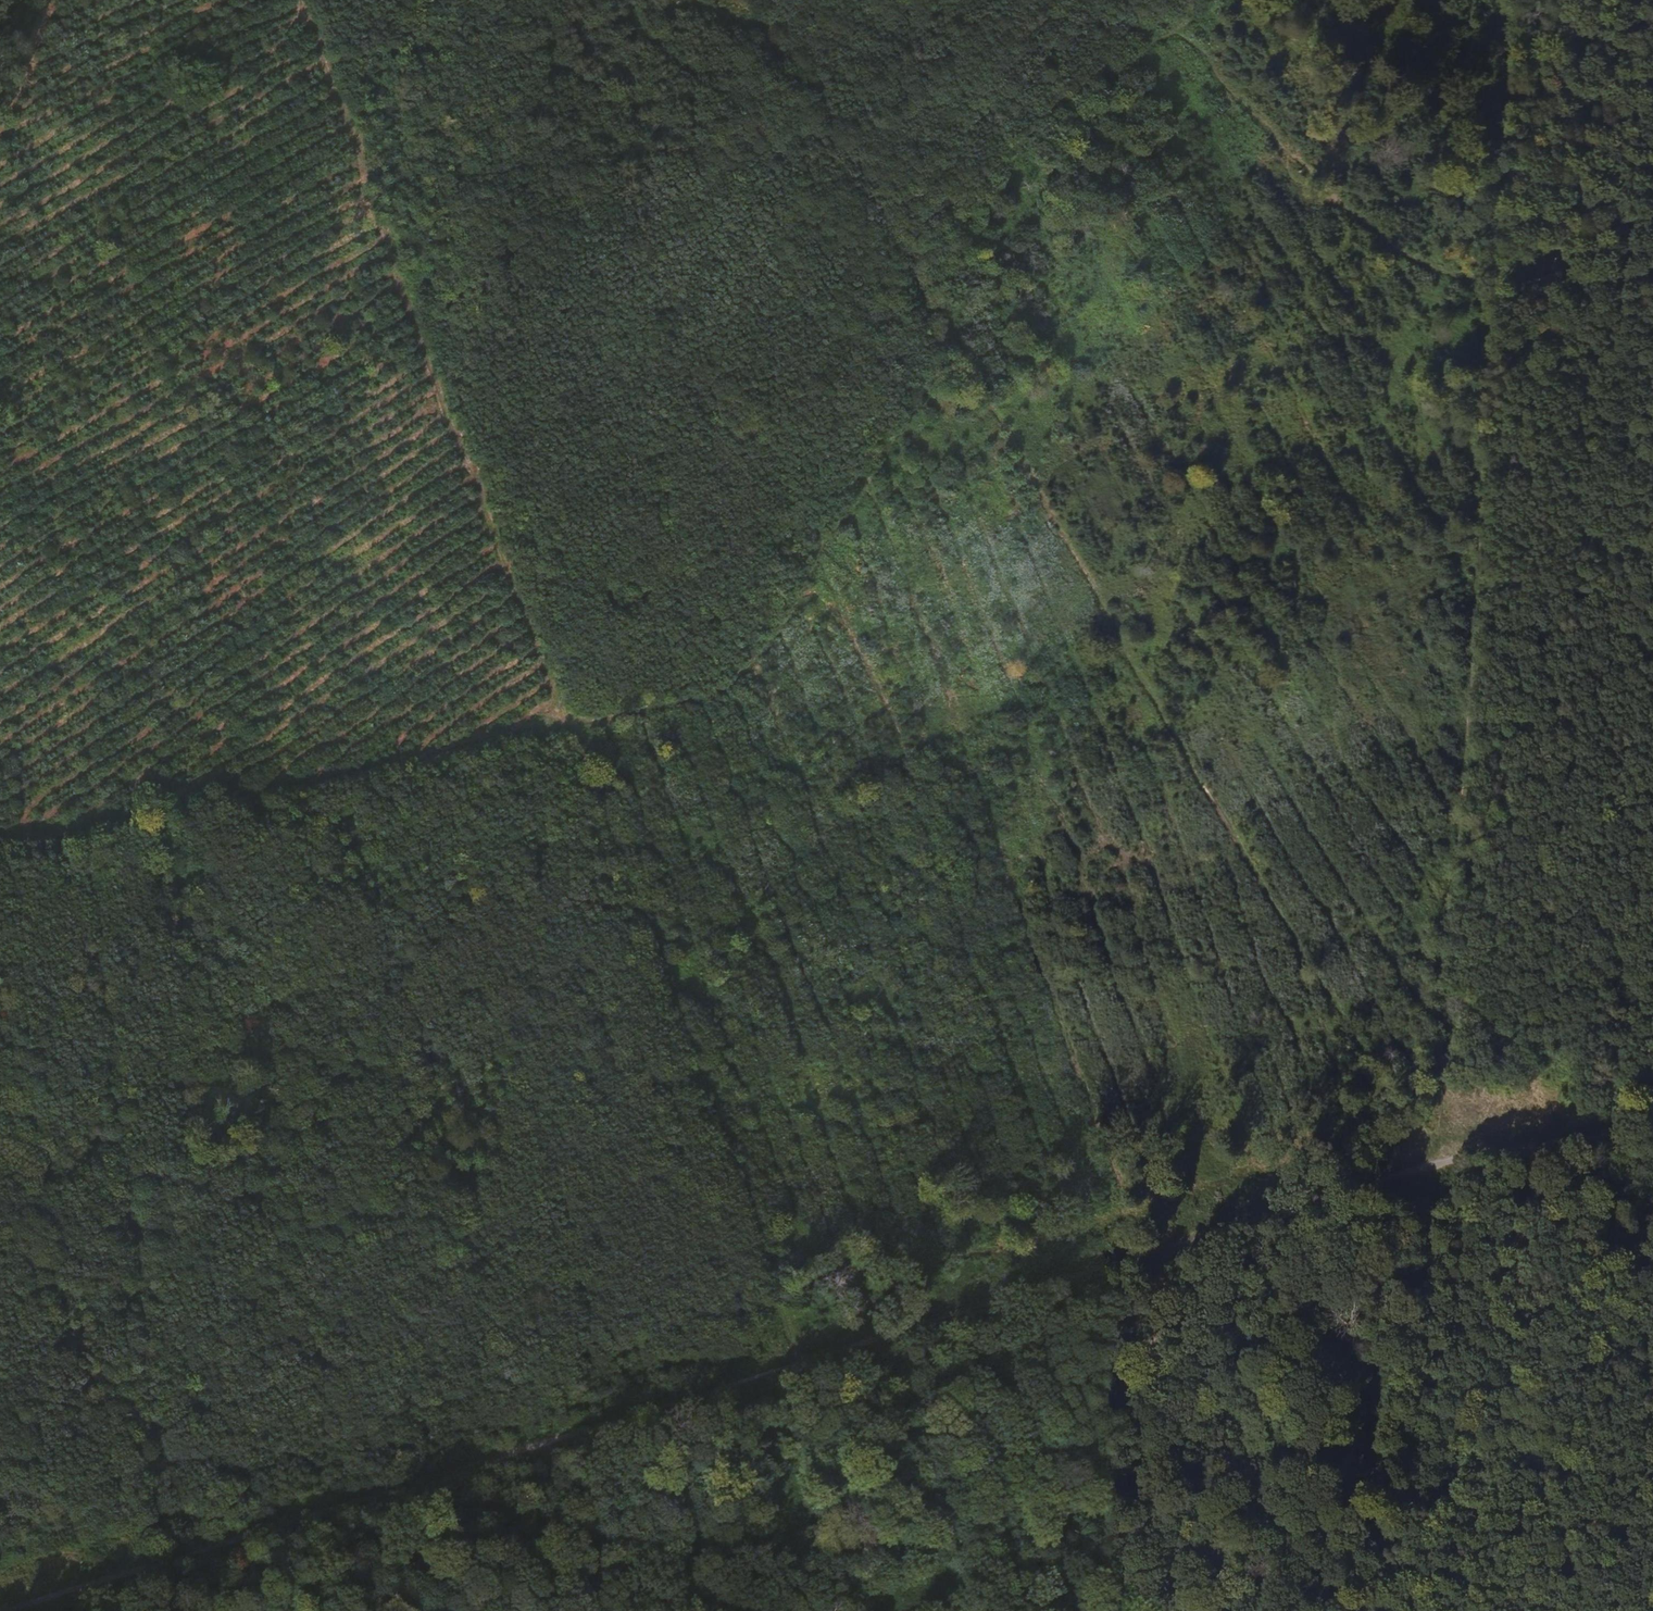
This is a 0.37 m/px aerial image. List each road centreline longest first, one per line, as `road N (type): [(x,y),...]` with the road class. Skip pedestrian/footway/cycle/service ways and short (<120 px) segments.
road 1 (track): [(4,1610),(1338,1195),(1420,1176)]
road 2 (track): [(1420,1176),(1652,1128)]

